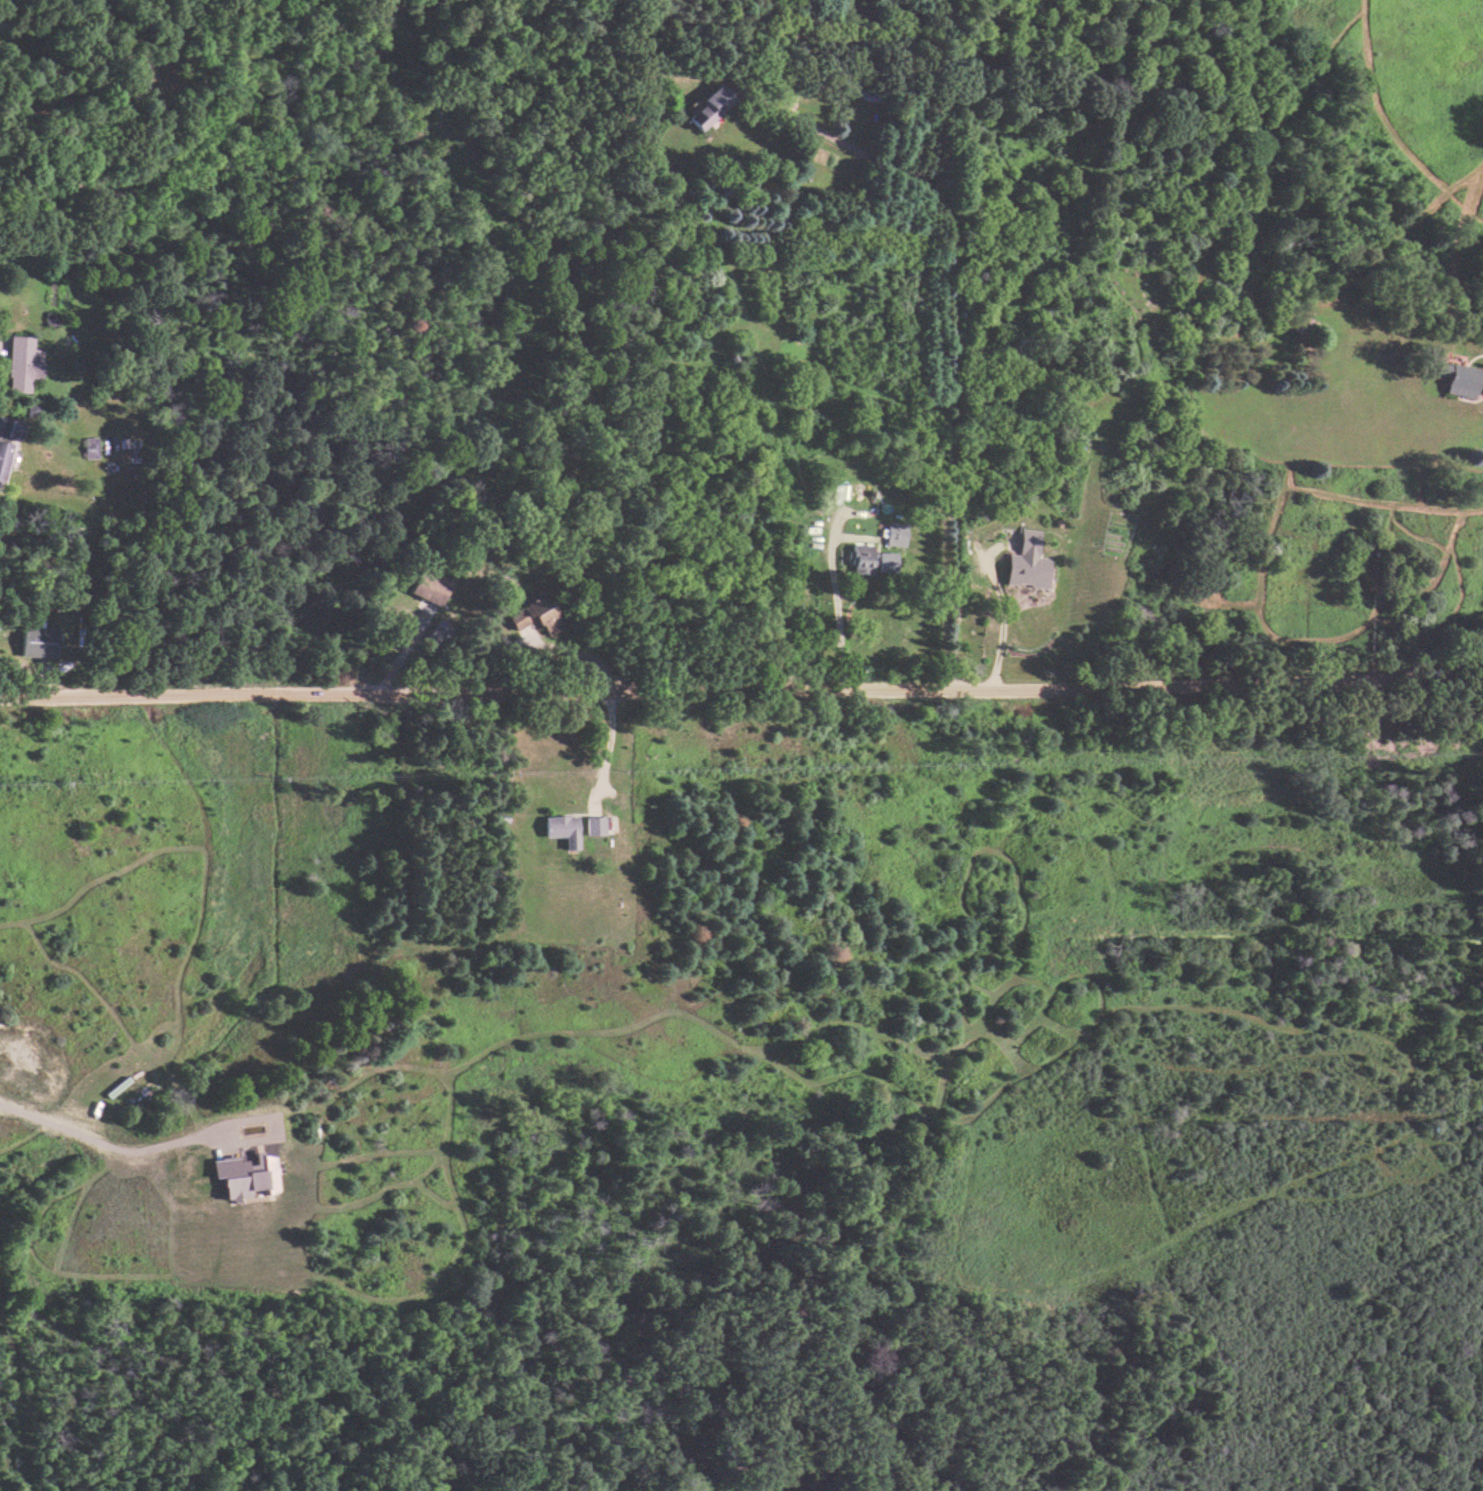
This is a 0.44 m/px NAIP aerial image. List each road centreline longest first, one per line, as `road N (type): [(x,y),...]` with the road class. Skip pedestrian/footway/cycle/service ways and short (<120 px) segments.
road 1 (residential): [(0,698),(1309,682),(1399,676),(1482,642)]

